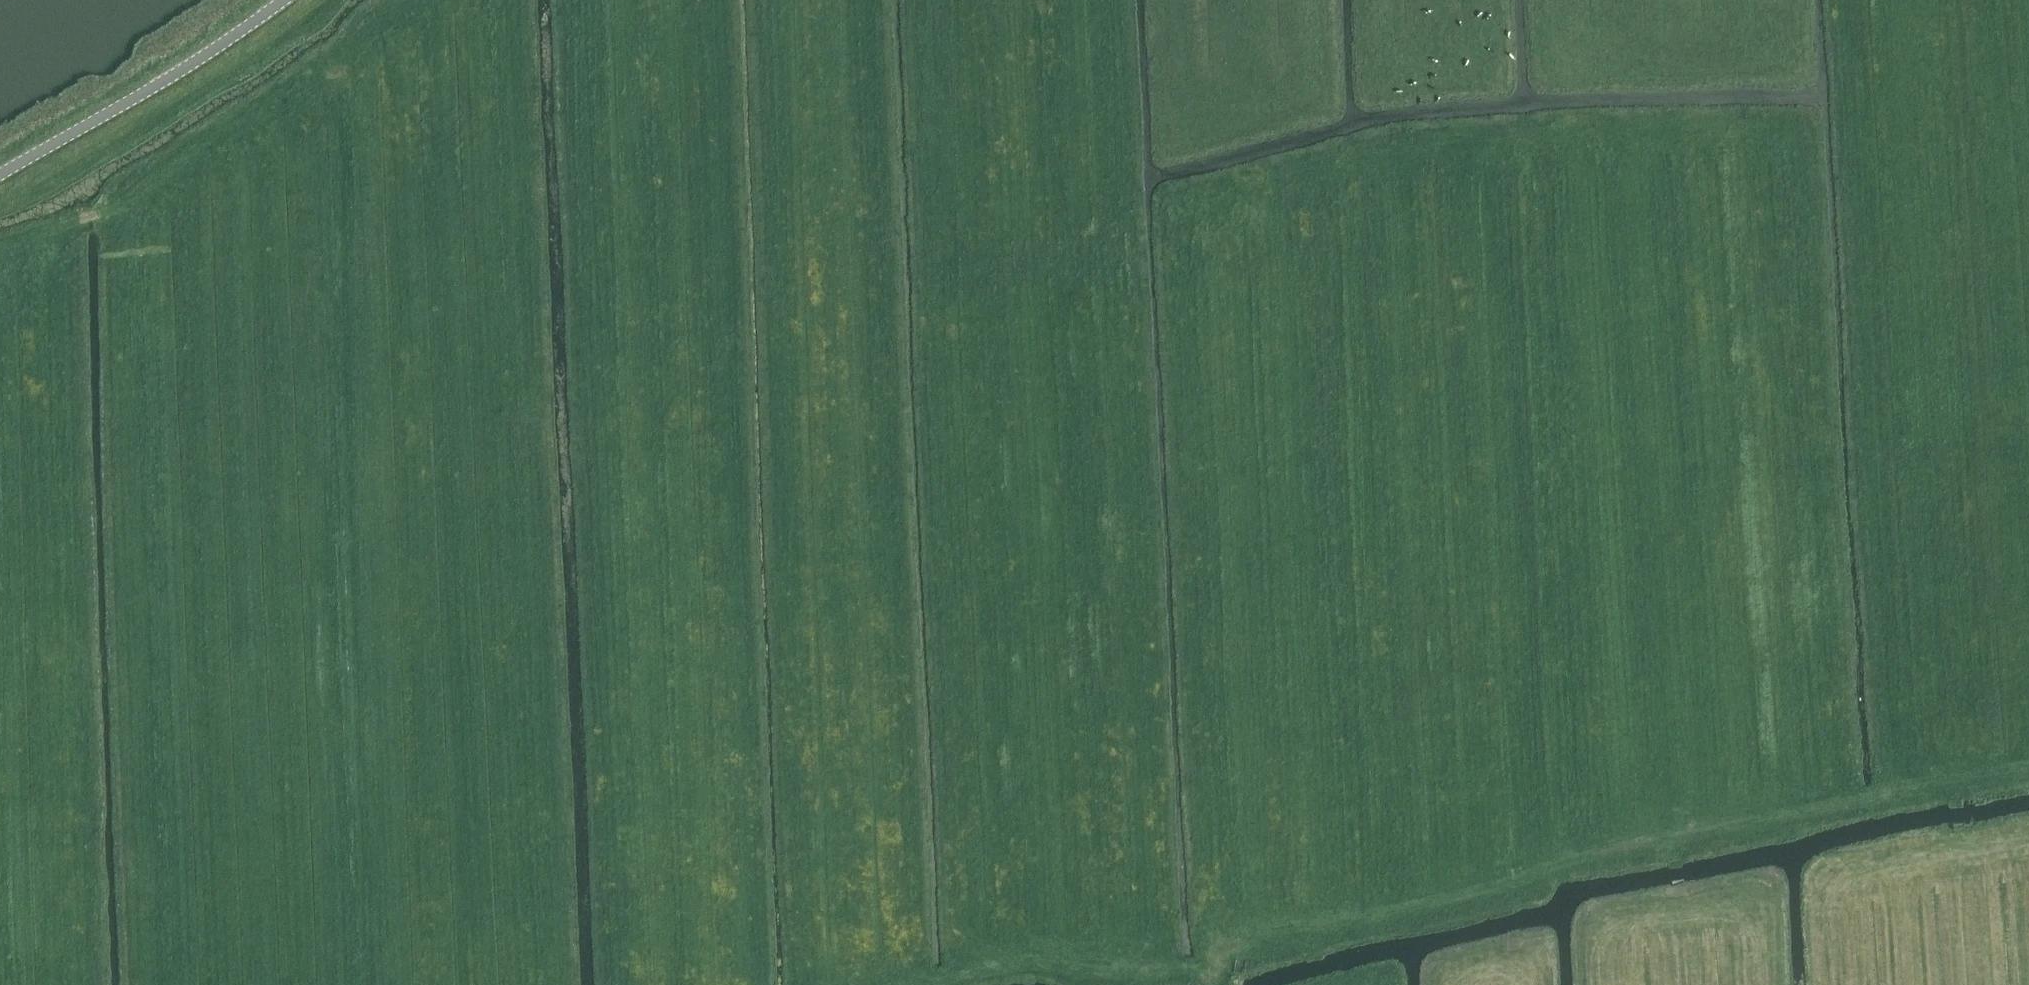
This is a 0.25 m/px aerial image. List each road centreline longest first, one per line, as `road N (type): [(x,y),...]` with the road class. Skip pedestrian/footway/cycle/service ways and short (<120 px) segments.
road 1 (unclassified): [(0,181),(290,0)]

